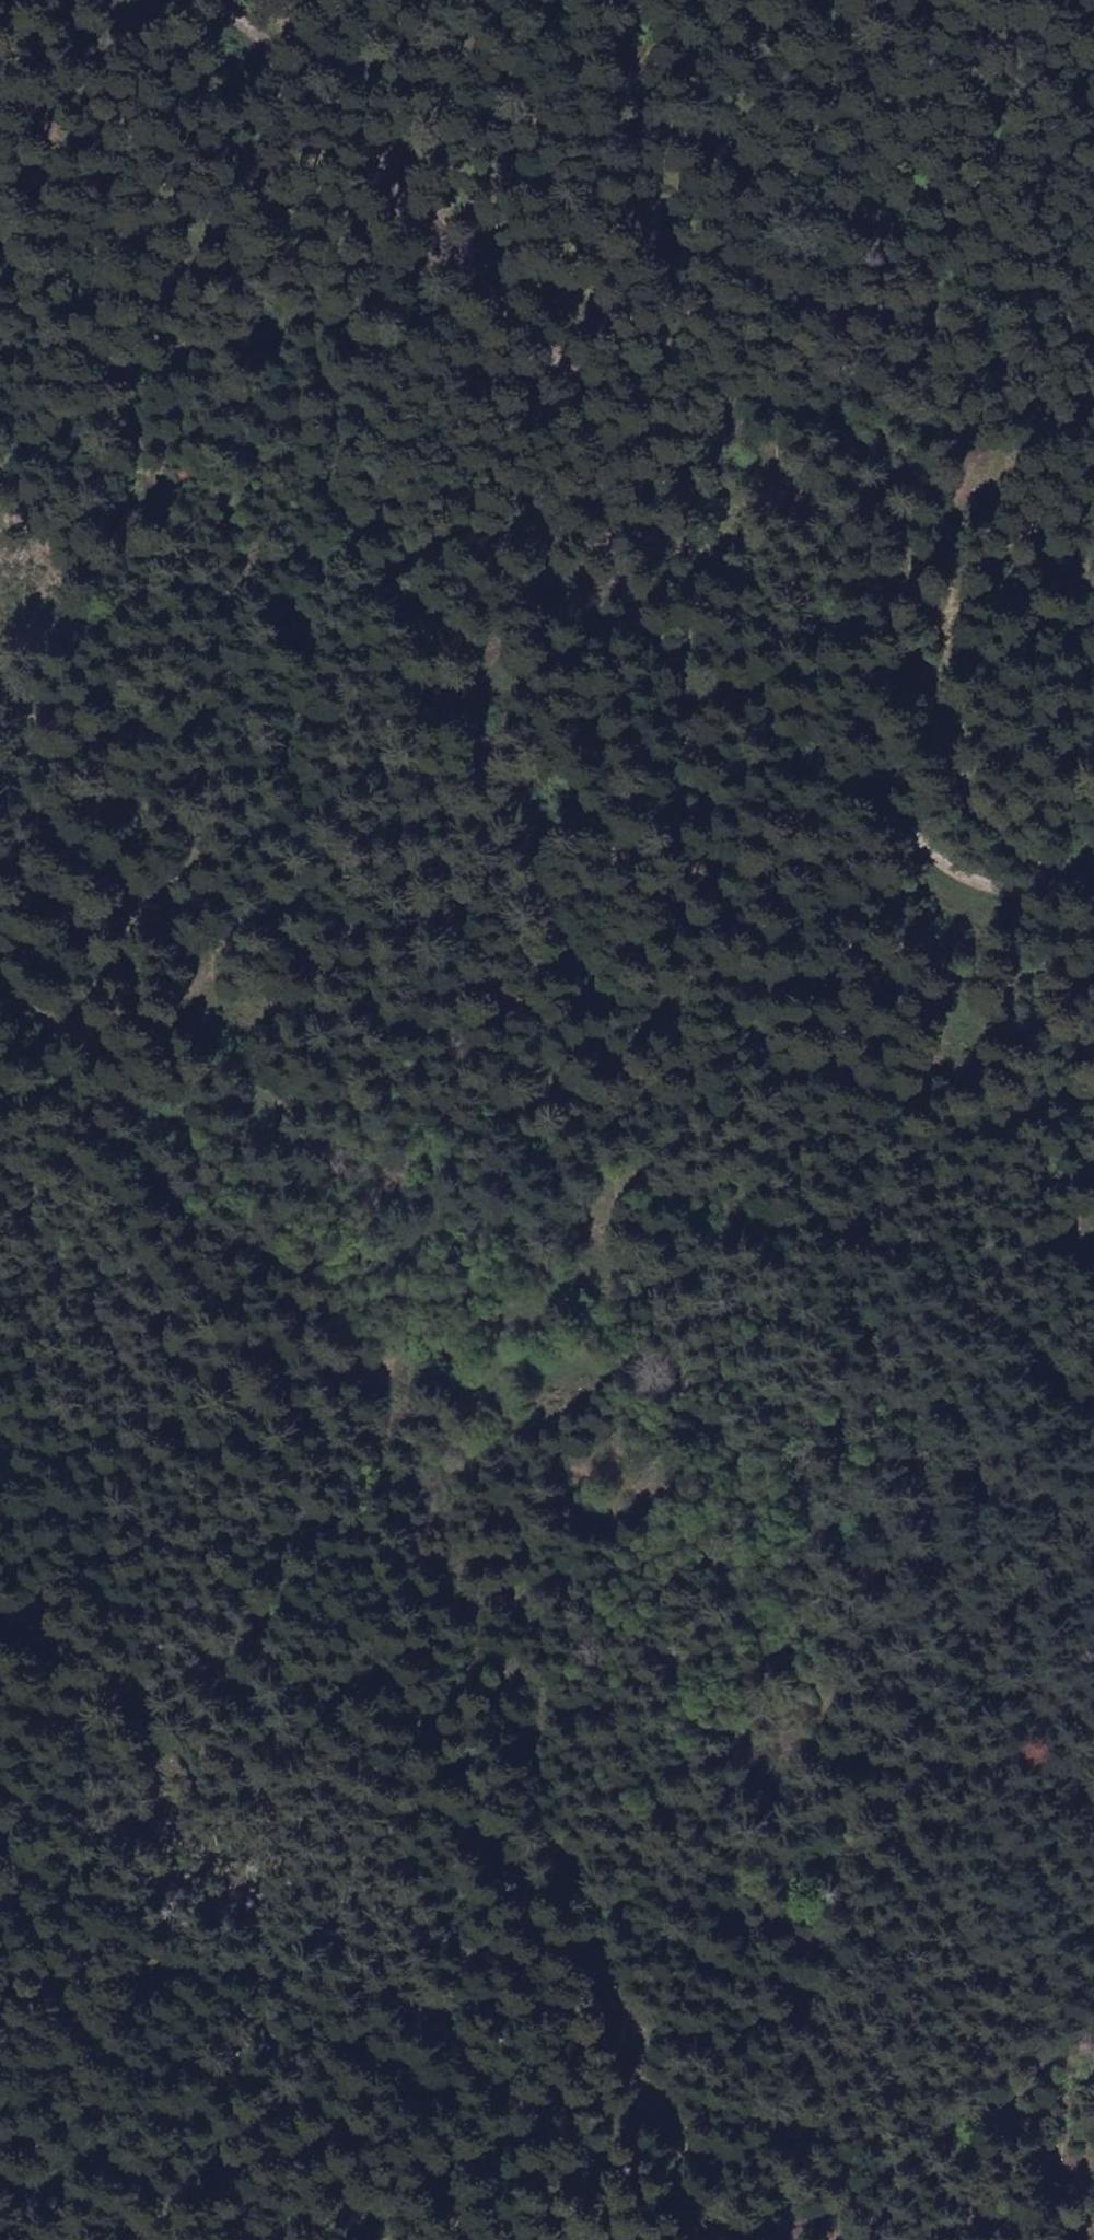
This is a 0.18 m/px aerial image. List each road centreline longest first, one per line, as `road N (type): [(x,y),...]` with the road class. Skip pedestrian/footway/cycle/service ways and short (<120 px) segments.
road 1 (track): [(189,0),(249,34),(500,288),(695,649),(877,790),(1047,871),(1093,874)]
road 2 (track): [(1093,2042),(1000,2120),(756,2239)]

